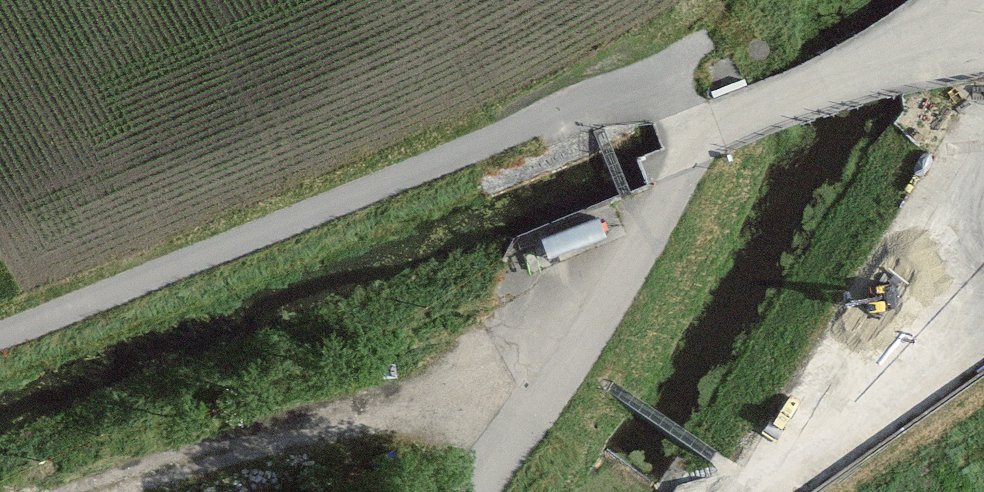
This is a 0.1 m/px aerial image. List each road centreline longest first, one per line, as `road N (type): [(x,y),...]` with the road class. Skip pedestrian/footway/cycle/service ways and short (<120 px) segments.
road 1 (track): [(0,336),(564,109),(602,96),(653,95),(697,136),(576,363),(482,491)]
road 2 (track): [(536,419),(466,406),(350,414),(84,491)]
road 3 (unclassified): [(983,10),(931,41),(697,136)]
road 4 (track): [(576,363),(718,458)]

